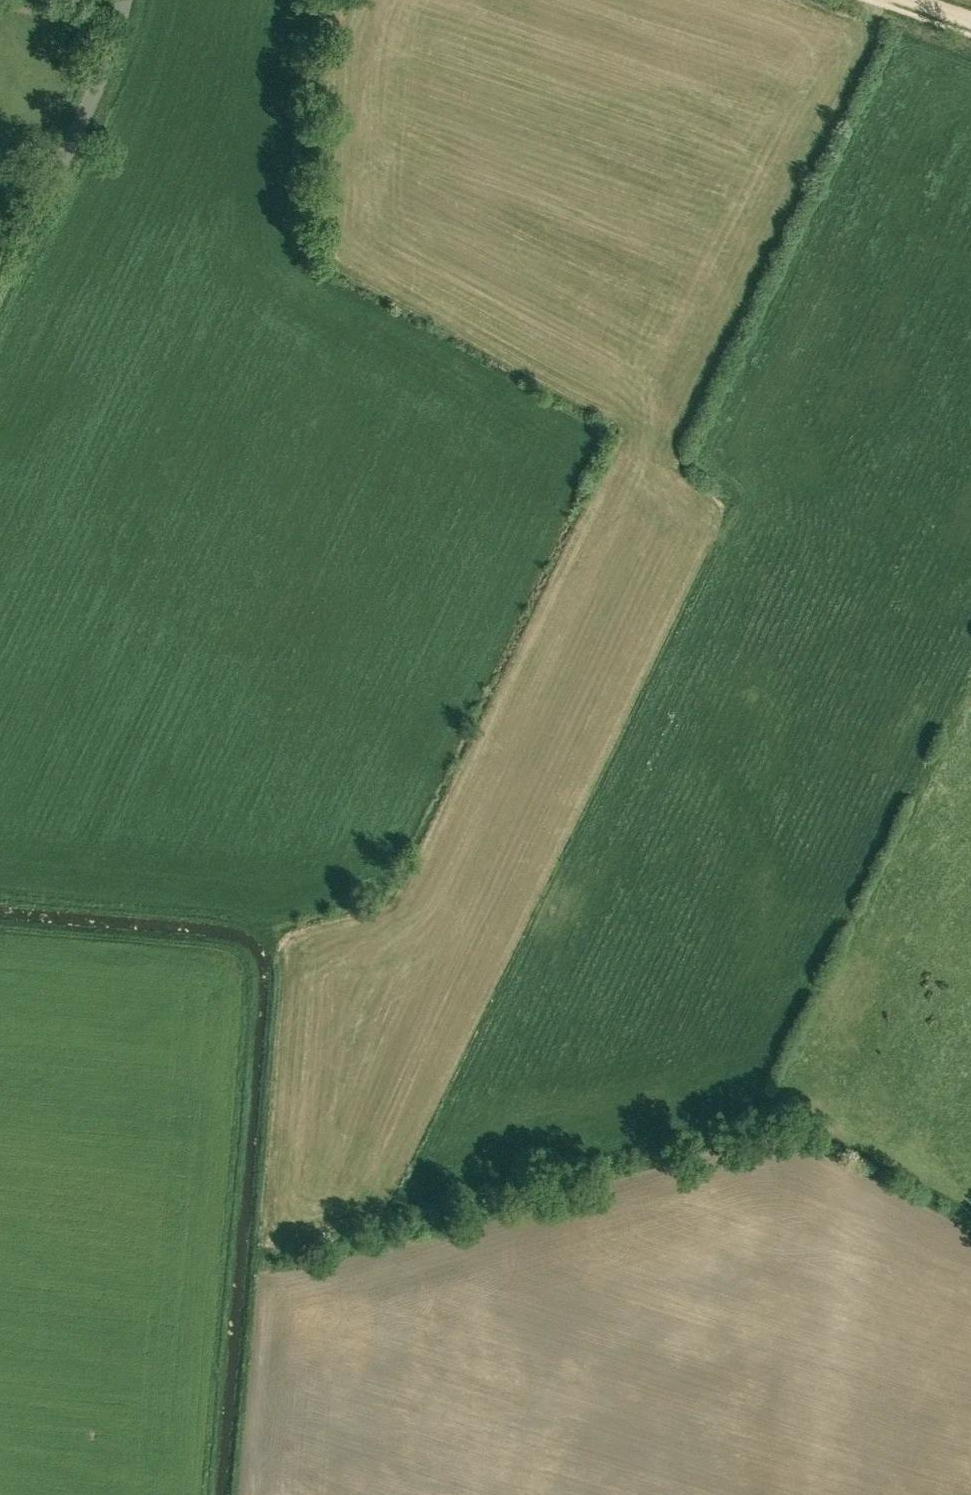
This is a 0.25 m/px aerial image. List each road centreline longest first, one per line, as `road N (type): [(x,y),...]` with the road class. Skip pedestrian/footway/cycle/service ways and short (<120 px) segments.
road 1 (unclassified): [(0,302),(110,70),(128,0)]

